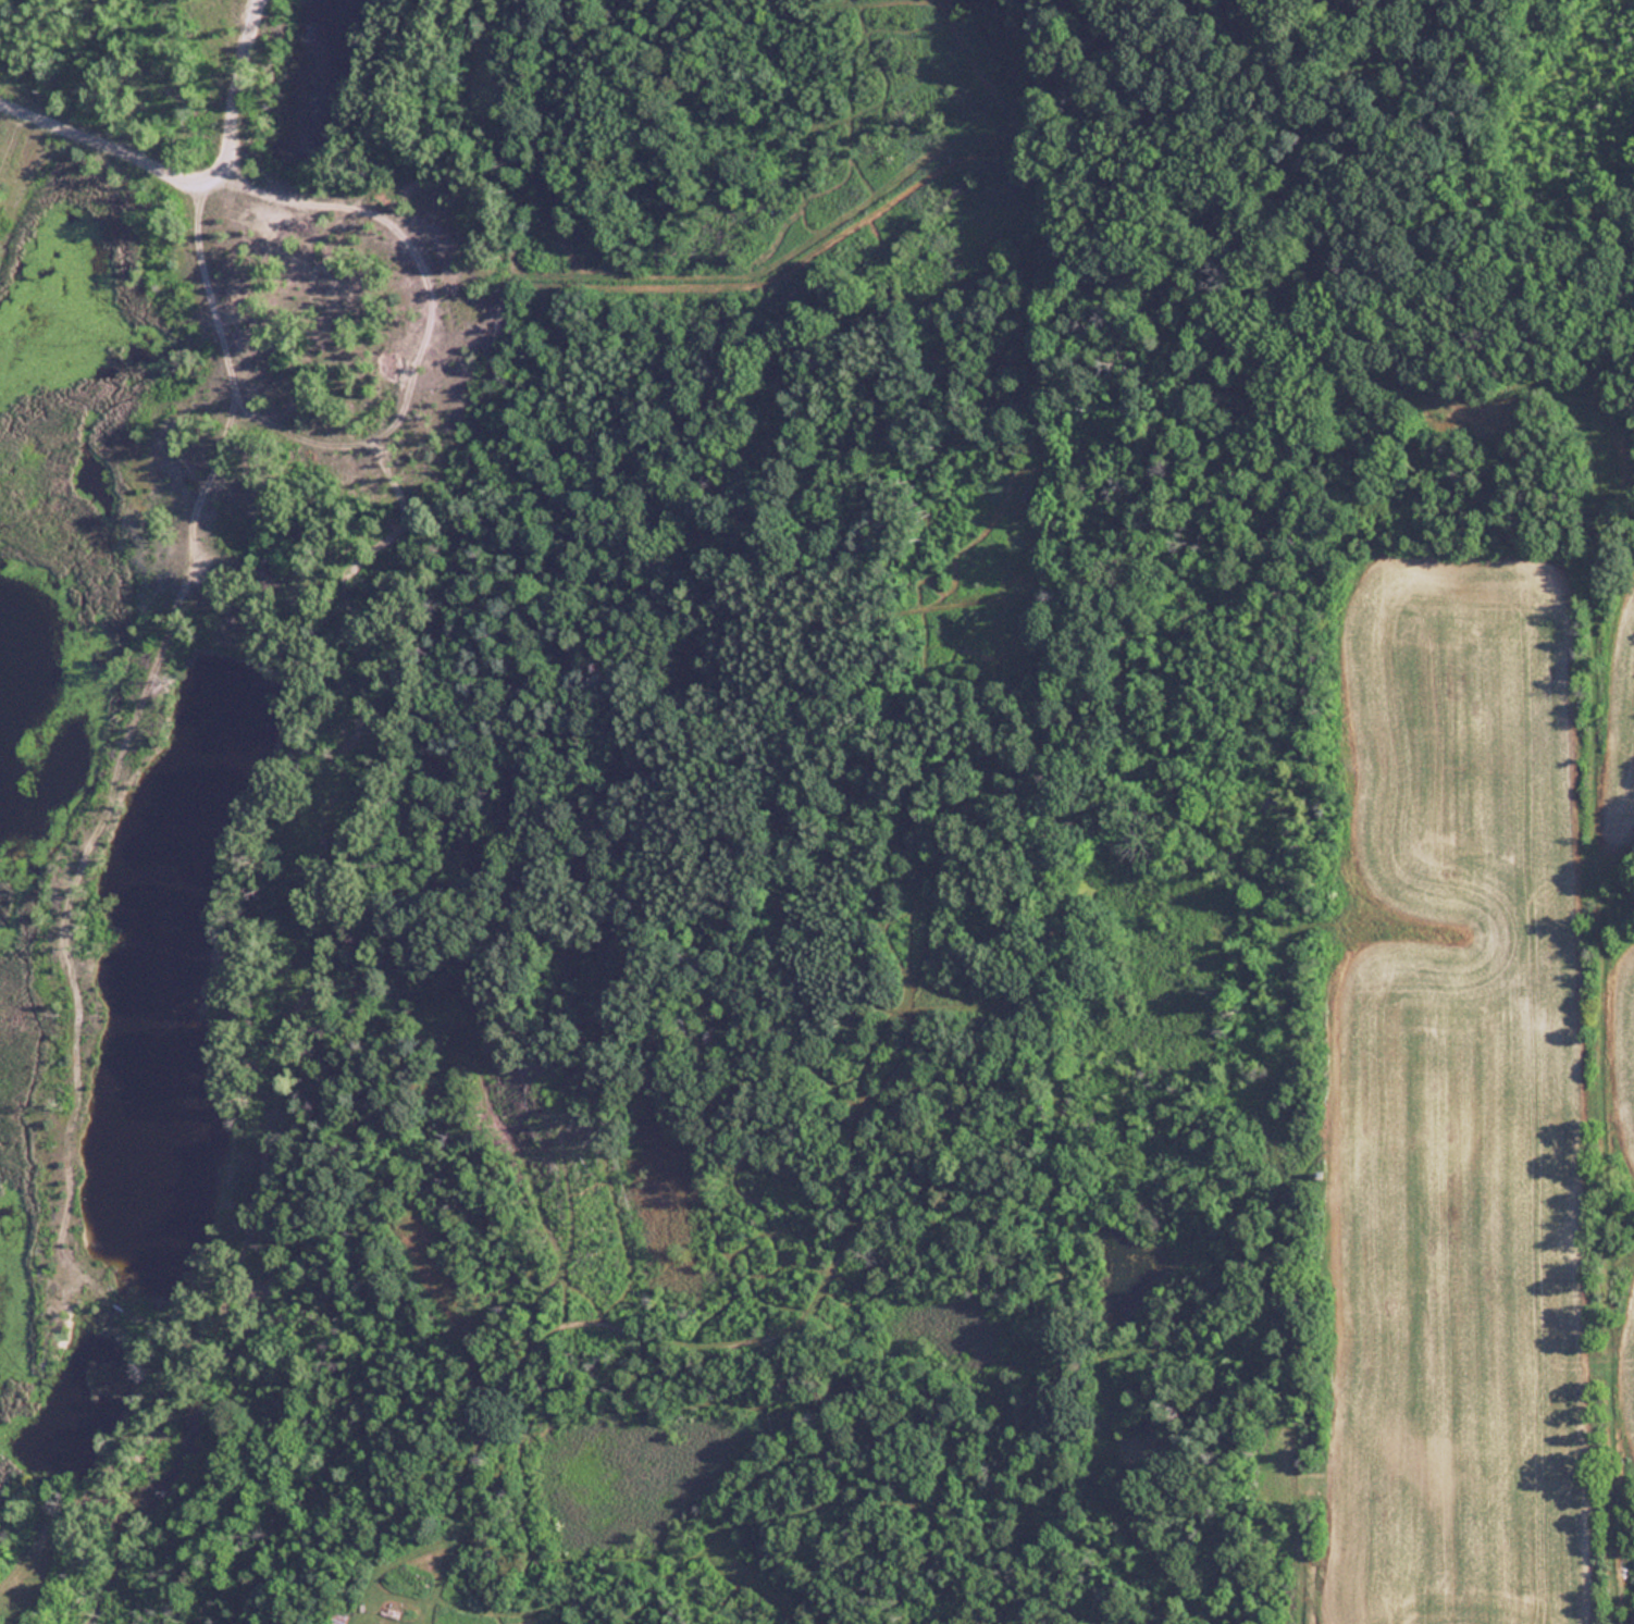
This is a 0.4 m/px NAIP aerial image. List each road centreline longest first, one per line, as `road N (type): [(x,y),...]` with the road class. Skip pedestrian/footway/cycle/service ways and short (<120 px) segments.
road 1 (residential): [(0,91),(216,177)]

